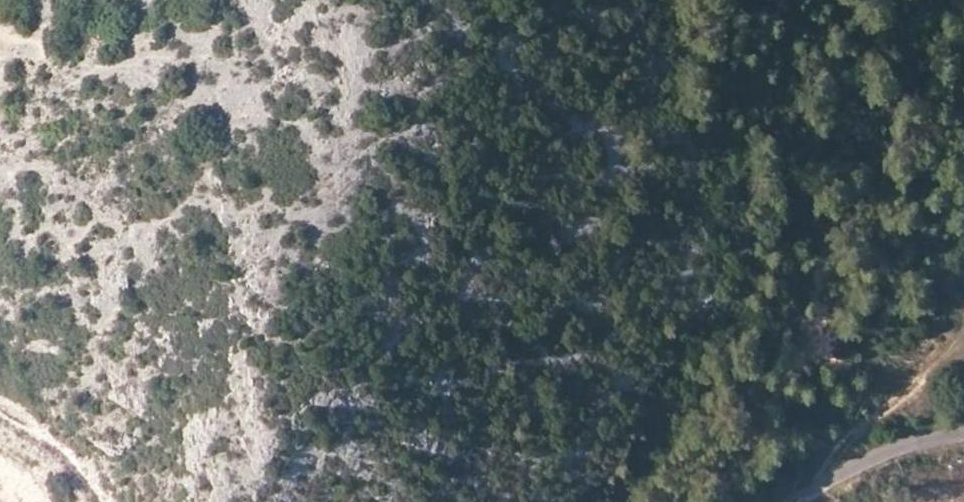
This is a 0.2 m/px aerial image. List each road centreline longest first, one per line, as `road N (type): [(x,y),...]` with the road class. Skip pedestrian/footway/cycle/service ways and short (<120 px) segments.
road 1 (track): [(789,501),(832,471),(963,438)]

